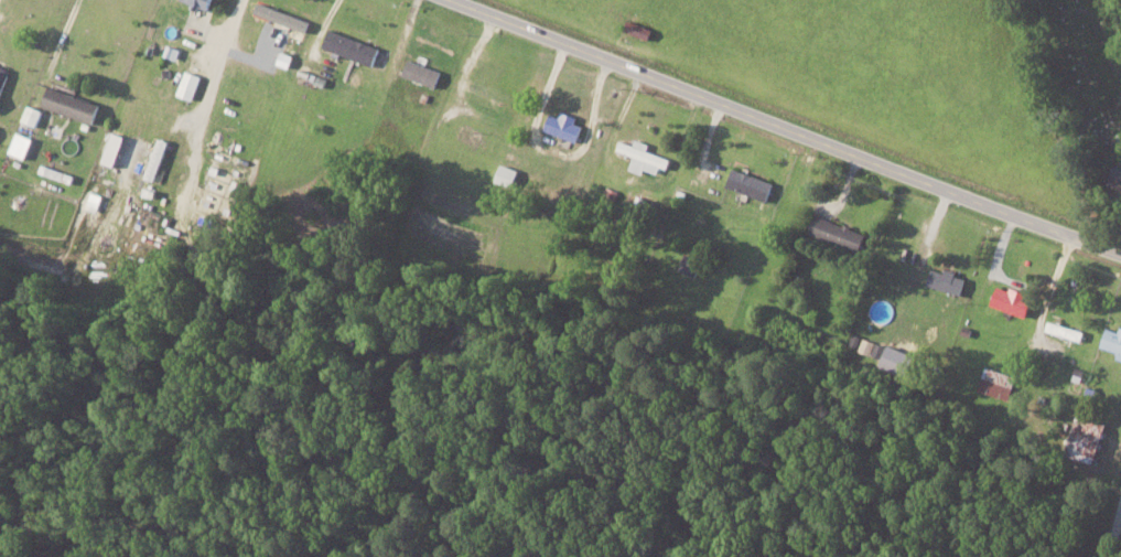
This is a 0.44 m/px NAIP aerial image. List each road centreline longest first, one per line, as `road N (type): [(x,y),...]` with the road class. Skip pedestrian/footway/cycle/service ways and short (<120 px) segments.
road 1 (tertiary): [(457,0),(1120,252)]

